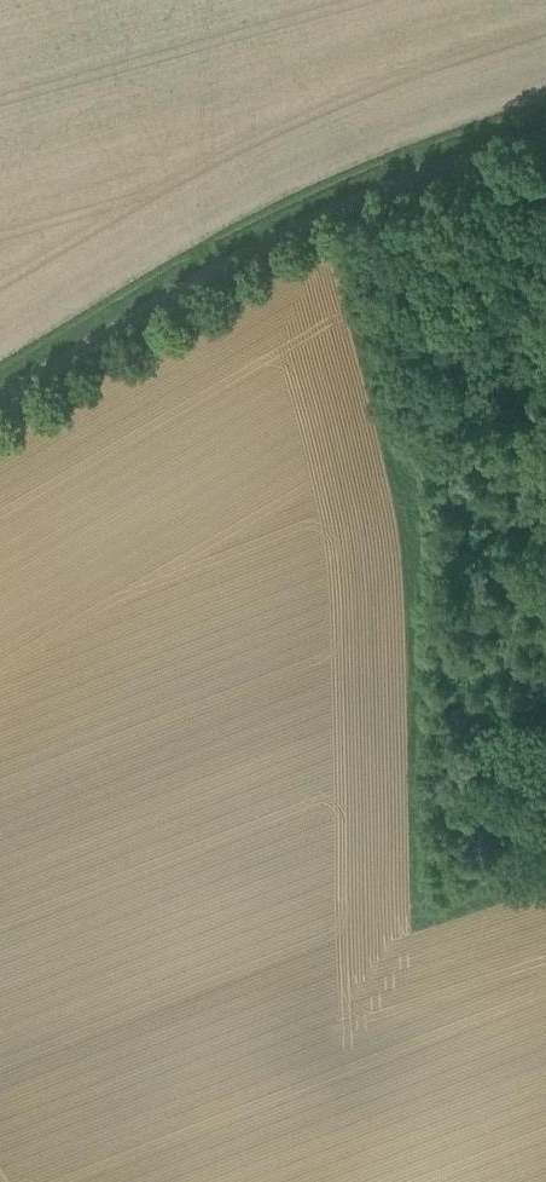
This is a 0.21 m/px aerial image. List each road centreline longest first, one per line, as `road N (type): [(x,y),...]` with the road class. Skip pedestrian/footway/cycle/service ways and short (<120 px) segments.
road 1 (unclassified): [(0,397),(259,242),(545,132)]

